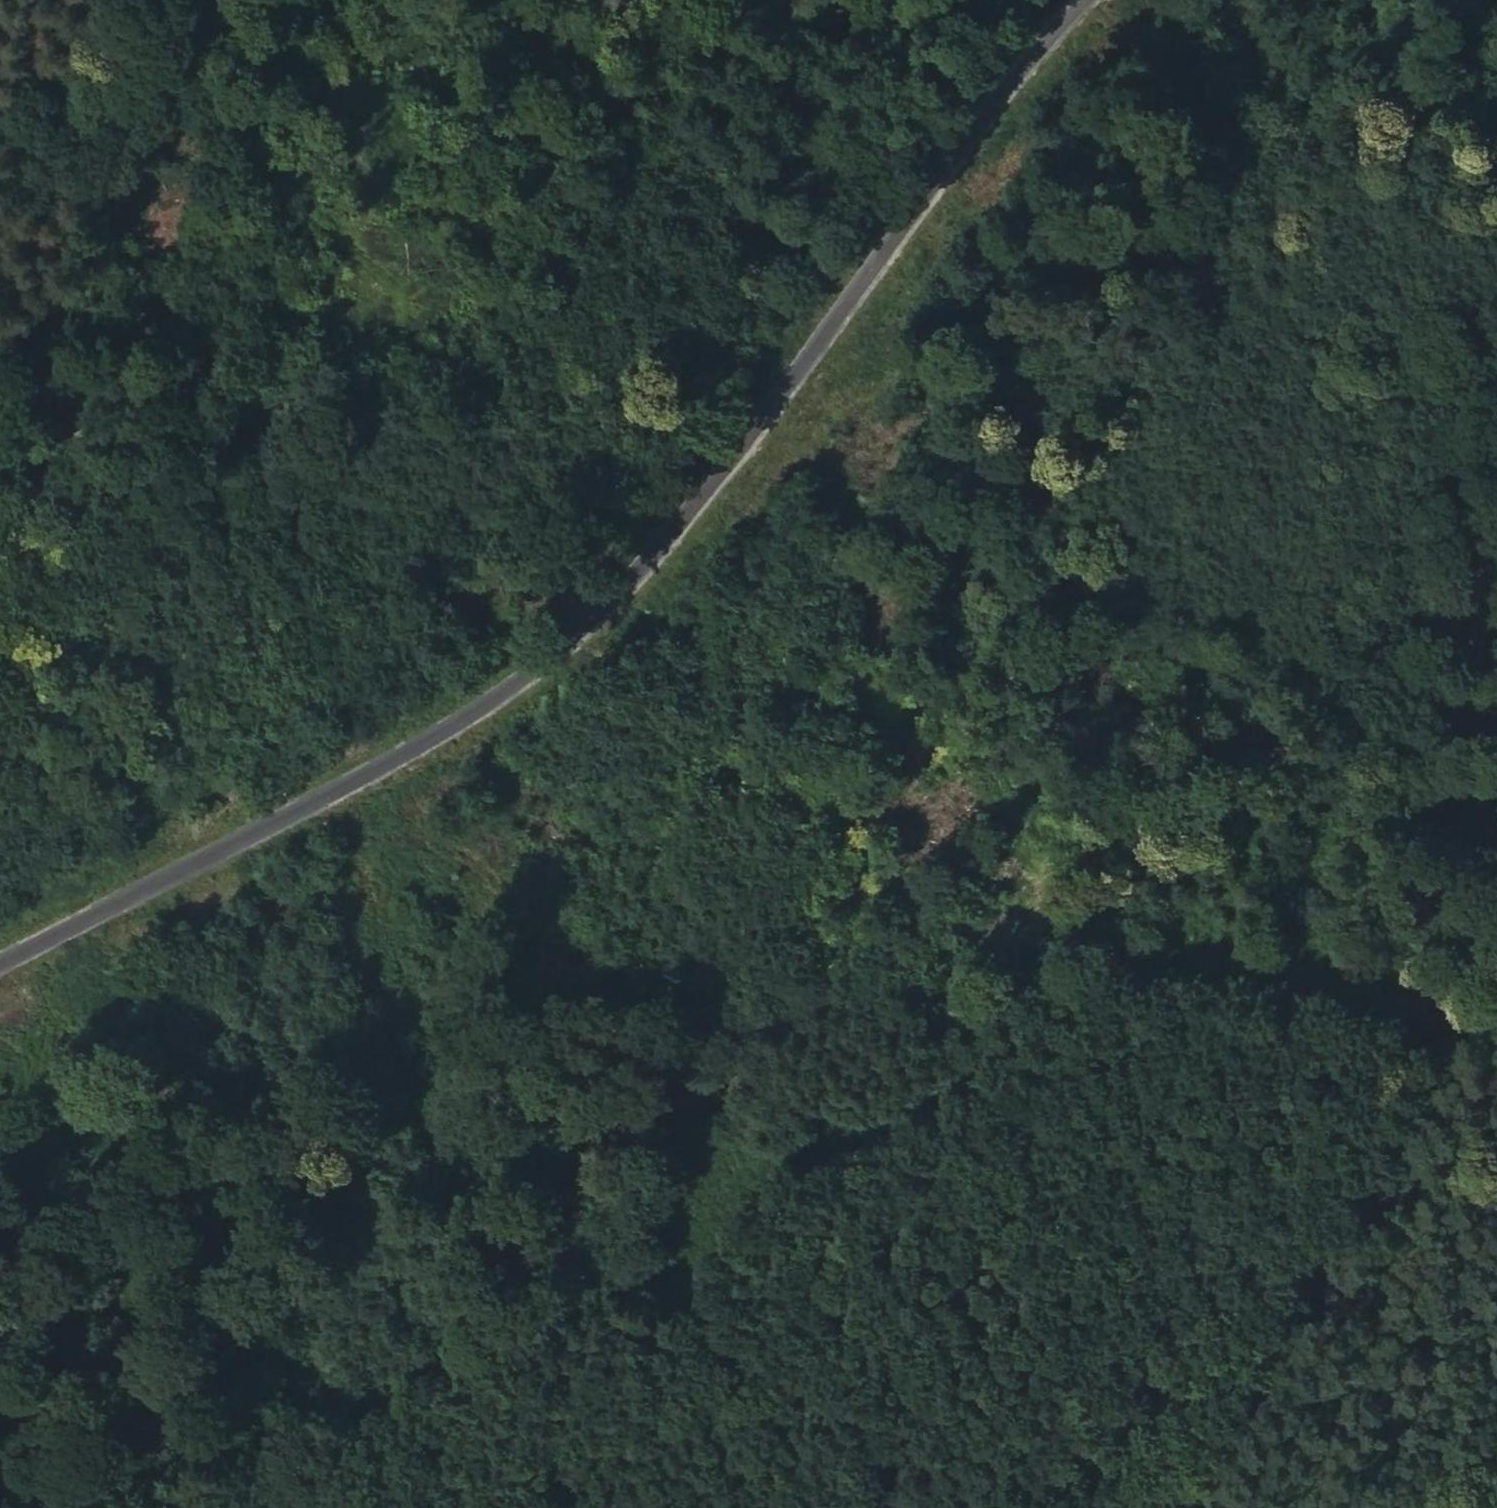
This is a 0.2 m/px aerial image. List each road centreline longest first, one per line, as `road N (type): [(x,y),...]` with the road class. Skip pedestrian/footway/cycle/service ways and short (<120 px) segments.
road 1 (unclassified): [(1088,0),(674,536),(538,661),(435,735),(0,961)]
road 2 (track): [(1455,1069),(1190,1507)]

